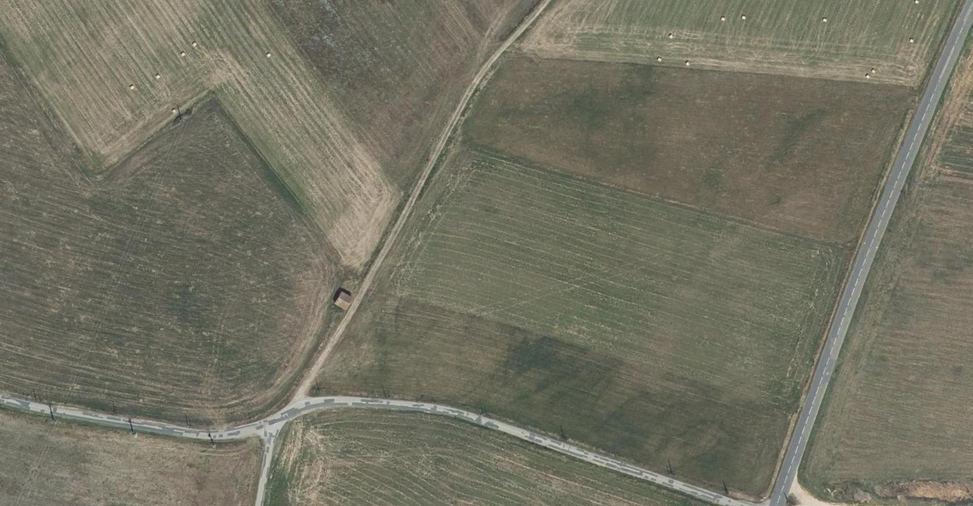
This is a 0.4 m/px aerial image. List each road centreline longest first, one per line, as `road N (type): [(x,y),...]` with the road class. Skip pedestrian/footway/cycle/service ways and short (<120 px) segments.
road 1 (primary): [(776,505),(972,5)]
road 2 (unclassified): [(739,505),(446,411),(318,402),(269,426)]
road 3 (track): [(293,409),(502,43),(545,0)]
road 4 (unclassified): [(269,426),(196,435),(0,398)]

